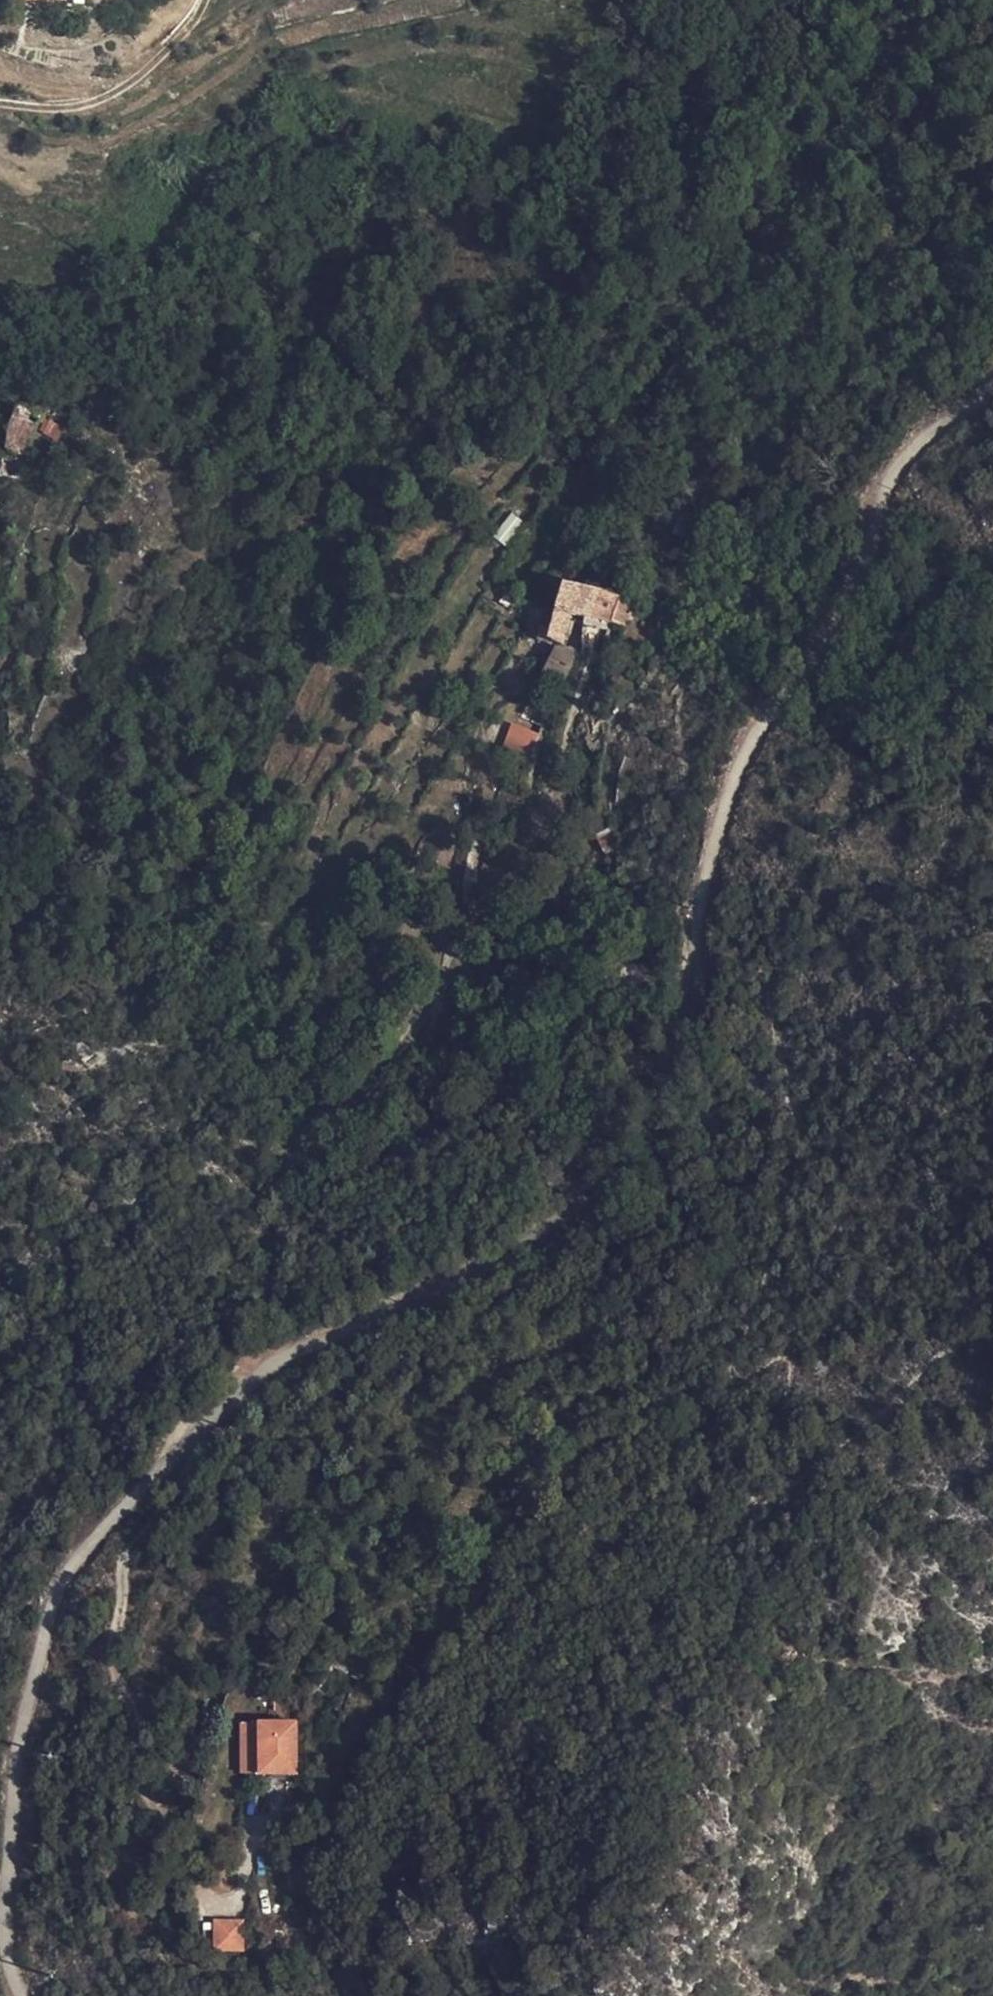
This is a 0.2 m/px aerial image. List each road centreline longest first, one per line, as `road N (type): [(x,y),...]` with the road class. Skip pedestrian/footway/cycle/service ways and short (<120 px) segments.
road 1 (unclassified): [(19,1995),(7,1921),(16,1750),(60,1587),(121,1503),(271,1368),(395,1313),(591,1202),(656,1116),(725,804),(764,716),(852,579),(880,492),(916,442),(992,380)]
road 2 (track): [(201,1426),(199,1455),(127,1559),(116,1614),(121,1678),(208,1908),(234,1908),(271,1797)]
road 3 (track): [(203,0),(159,57),(102,96),(62,110),(0,105)]

